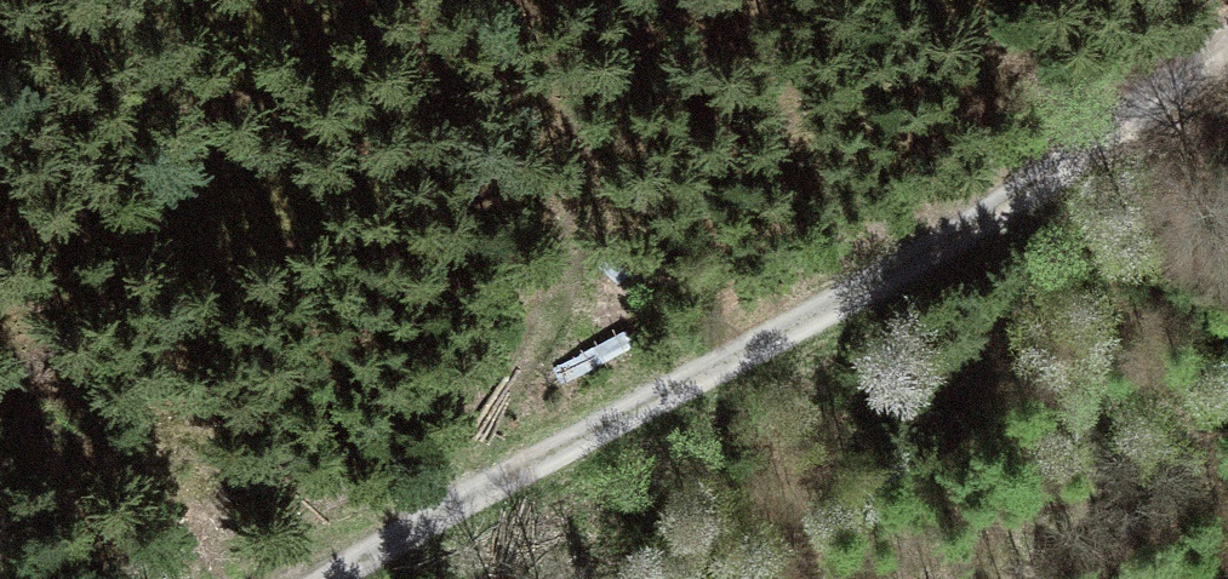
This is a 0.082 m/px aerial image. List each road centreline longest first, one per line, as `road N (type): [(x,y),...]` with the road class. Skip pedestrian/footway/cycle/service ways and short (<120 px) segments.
road 1 (track): [(347,578),(950,249),(1227,47)]
road 2 (track): [(470,512),(667,0)]

